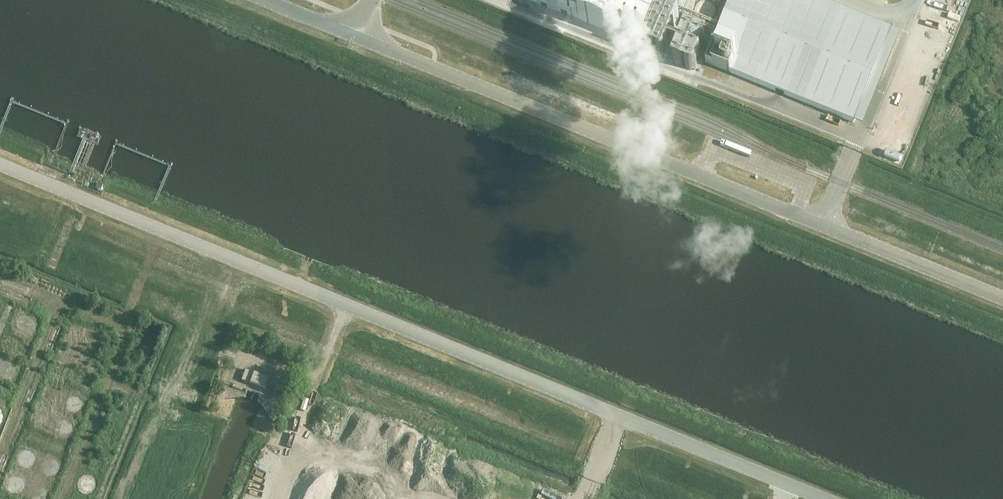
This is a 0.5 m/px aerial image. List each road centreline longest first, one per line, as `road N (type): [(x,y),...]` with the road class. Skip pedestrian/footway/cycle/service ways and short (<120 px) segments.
road 1 (unclassified): [(826,498),(0,164)]
road 2 (unclassified): [(825,227),(355,33)]
road 3 (unclassified): [(1002,299),(825,227)]

